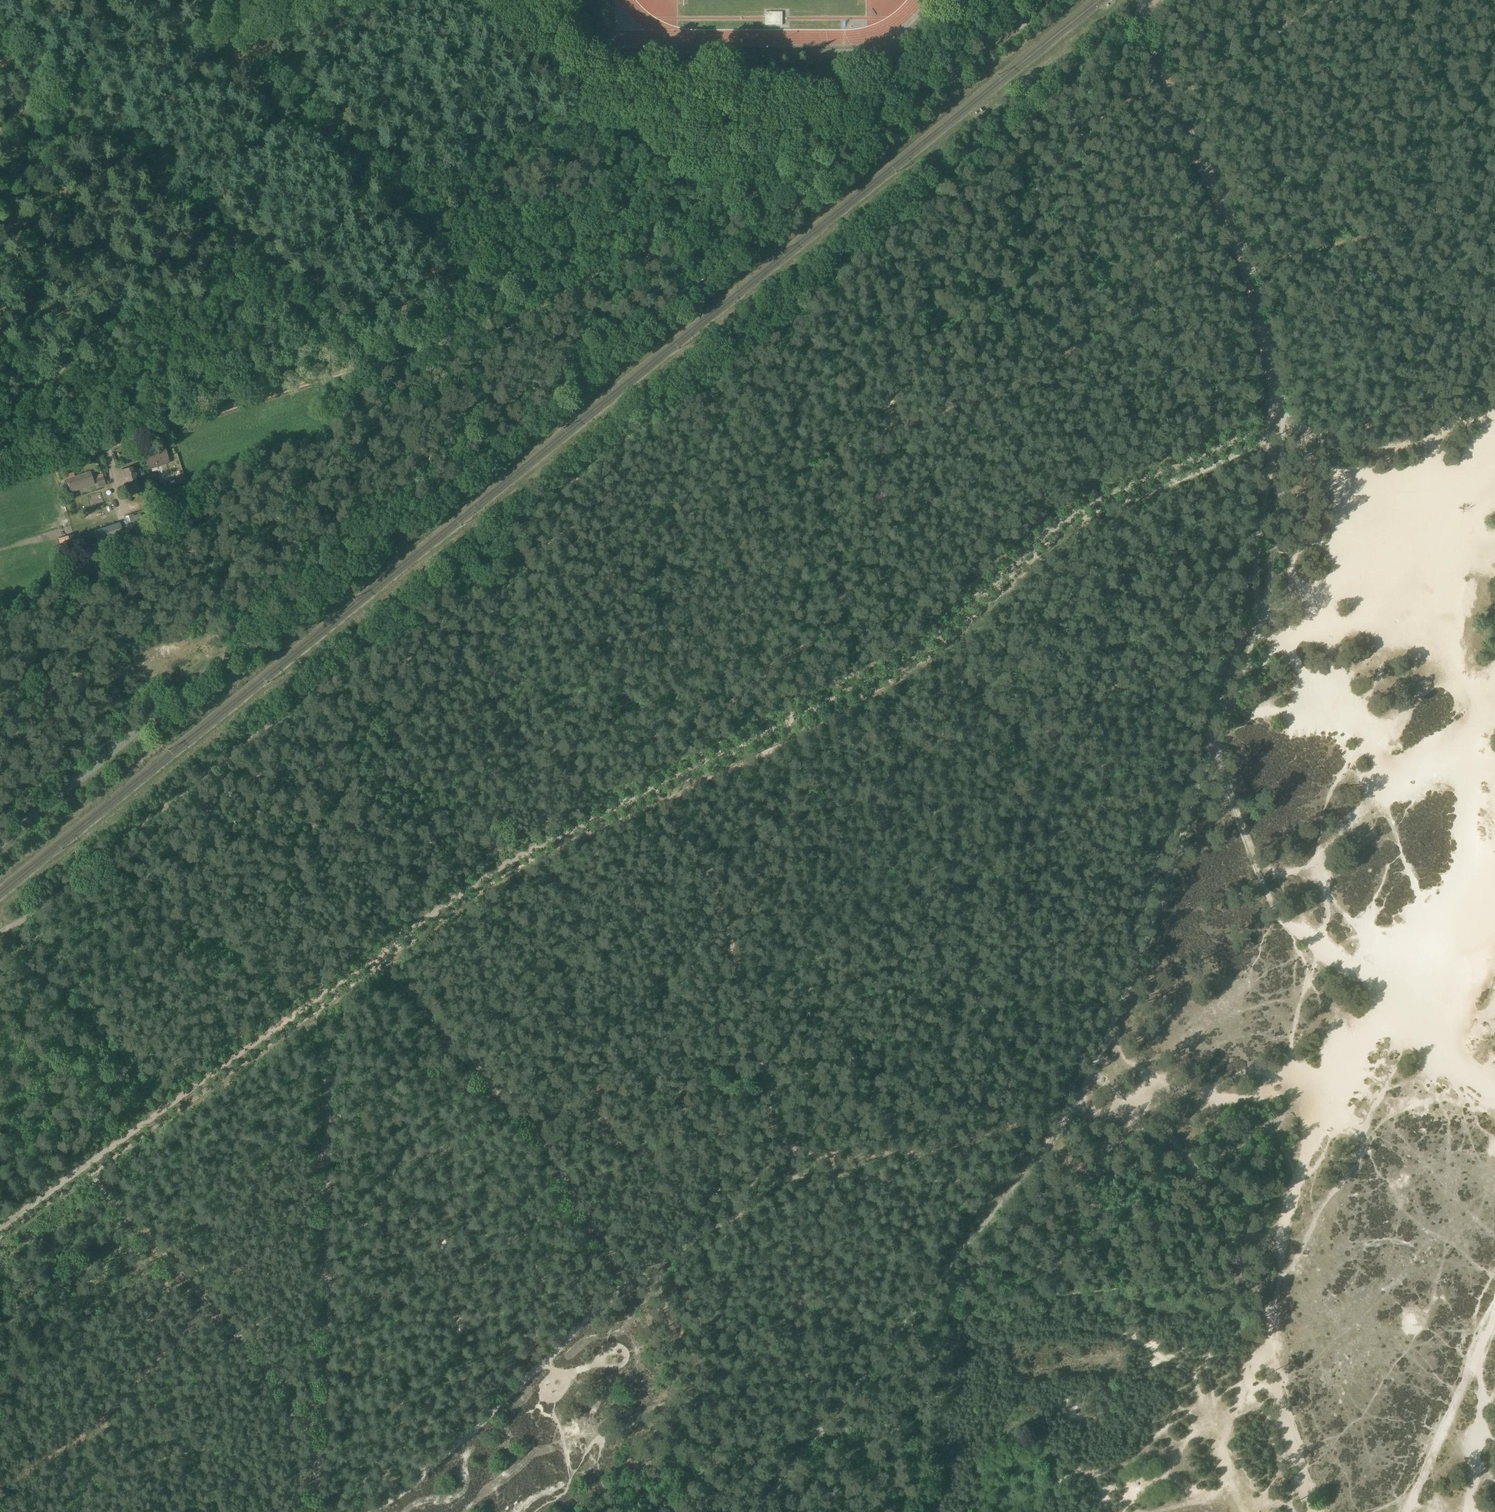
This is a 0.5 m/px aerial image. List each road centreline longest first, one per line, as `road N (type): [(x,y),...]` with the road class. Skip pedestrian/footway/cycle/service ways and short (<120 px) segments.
road 1 (unclassified): [(0,844),(1045,0)]
road 2 (track): [(1317,1511),(1225,1236),(1181,1158),(1136,1115),(844,1158),(792,1148),(781,1139),(717,893),(669,784)]
road 3 (track): [(669,784),(519,852),(0,1230)]
road 4 (track): [(0,483),(319,381),(721,209)]
road 5 (track): [(1273,434),(1163,482),(1100,498),(902,666),(669,784)]
road 6 (track): [(113,842),(200,931),(304,1006),(316,1025),(322,1428)]
road 7 (track): [(0,430),(309,132),(407,0)]
road 8 (track): [(1387,1029),(1322,1082),(1204,1098),(1054,1140)]
road 9 (track): [(87,1166),(322,1428)]
road 10 (track): [(0,159),(92,71),(301,0)]
road 11 (track): [(1216,741),(1265,898),(1330,967),(1358,984),(1387,1029)]
road 12 (track): [(721,209),(480,0)]
road 13 (track): [(721,209),(889,127)]
road 14 (track): [(1476,1363),(1408,1511)]
road 15 (track): [(1387,1029),(1494,1111)]

